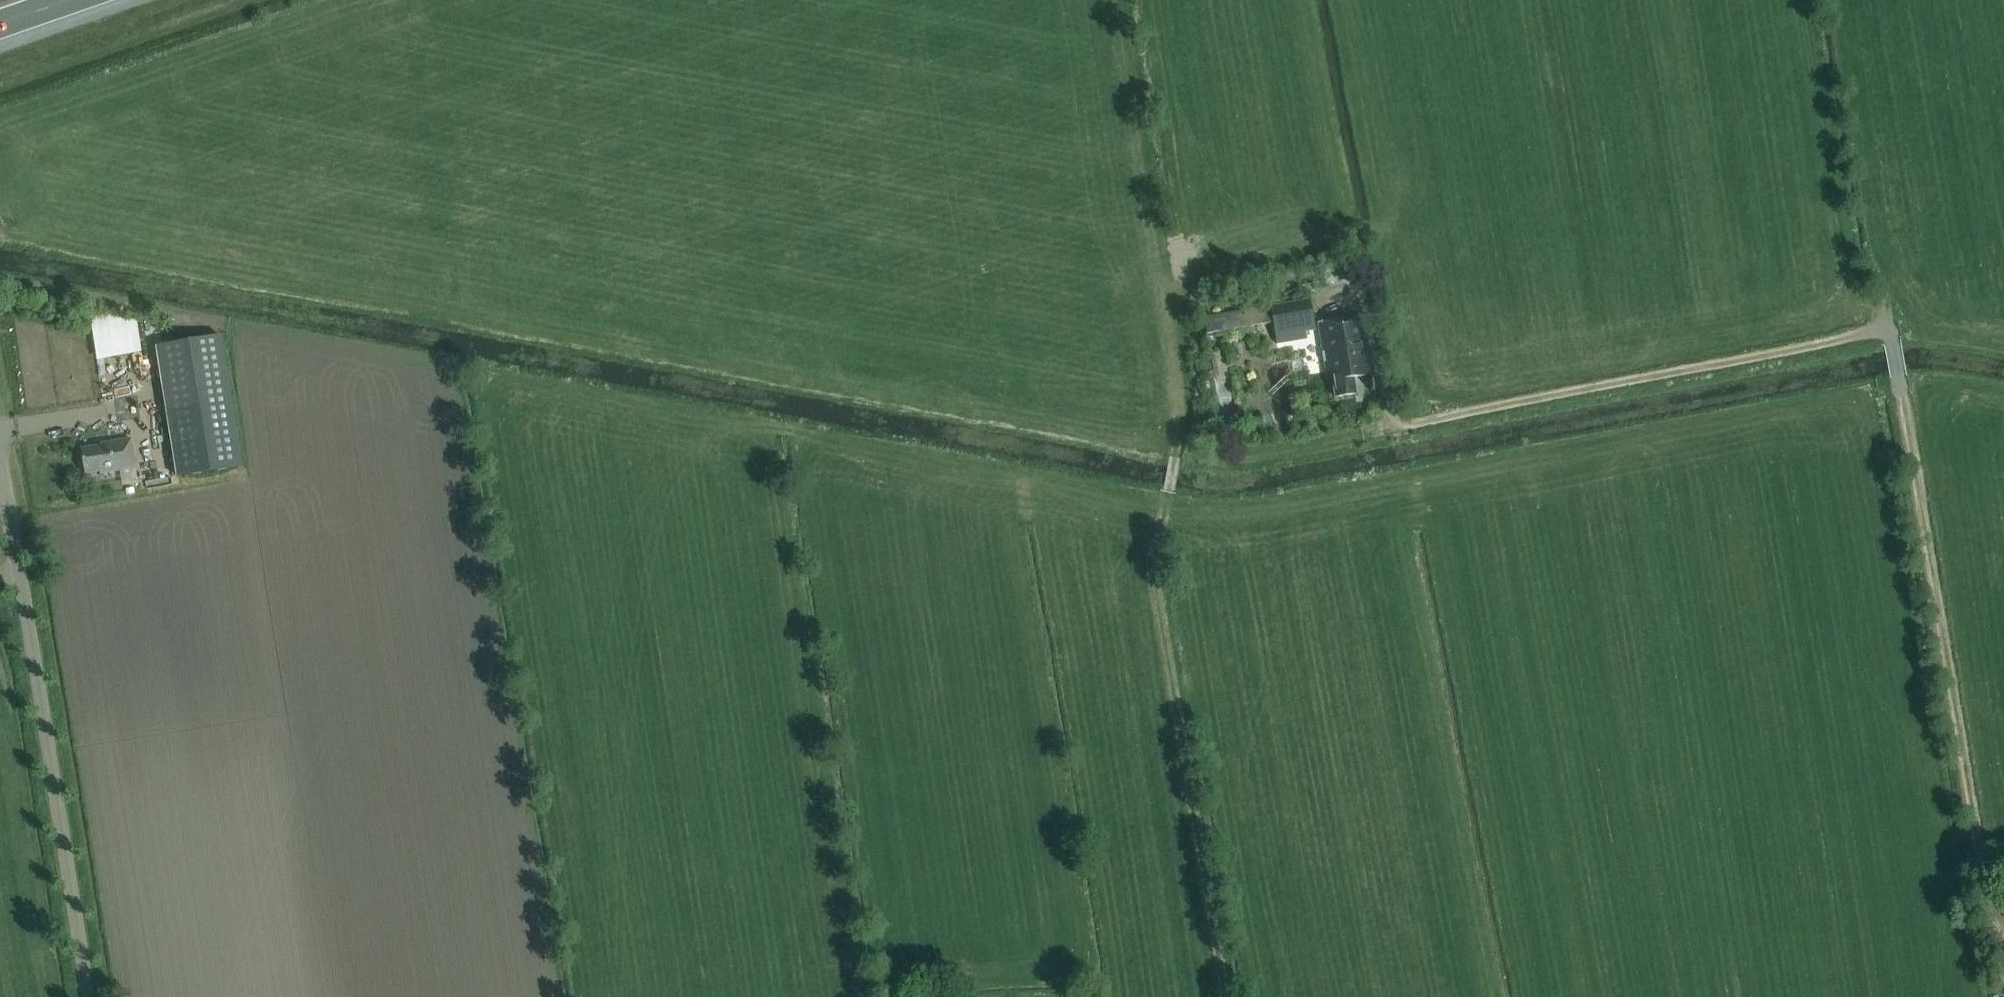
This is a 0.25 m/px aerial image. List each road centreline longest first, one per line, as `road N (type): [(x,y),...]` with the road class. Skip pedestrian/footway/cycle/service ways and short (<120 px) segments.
road 1 (track): [(1887,336),(1997,996)]
road 2 (track): [(1233,996),(1161,551),(1180,451)]
road 3 (unclassified): [(91,996),(21,549),(0,472)]

